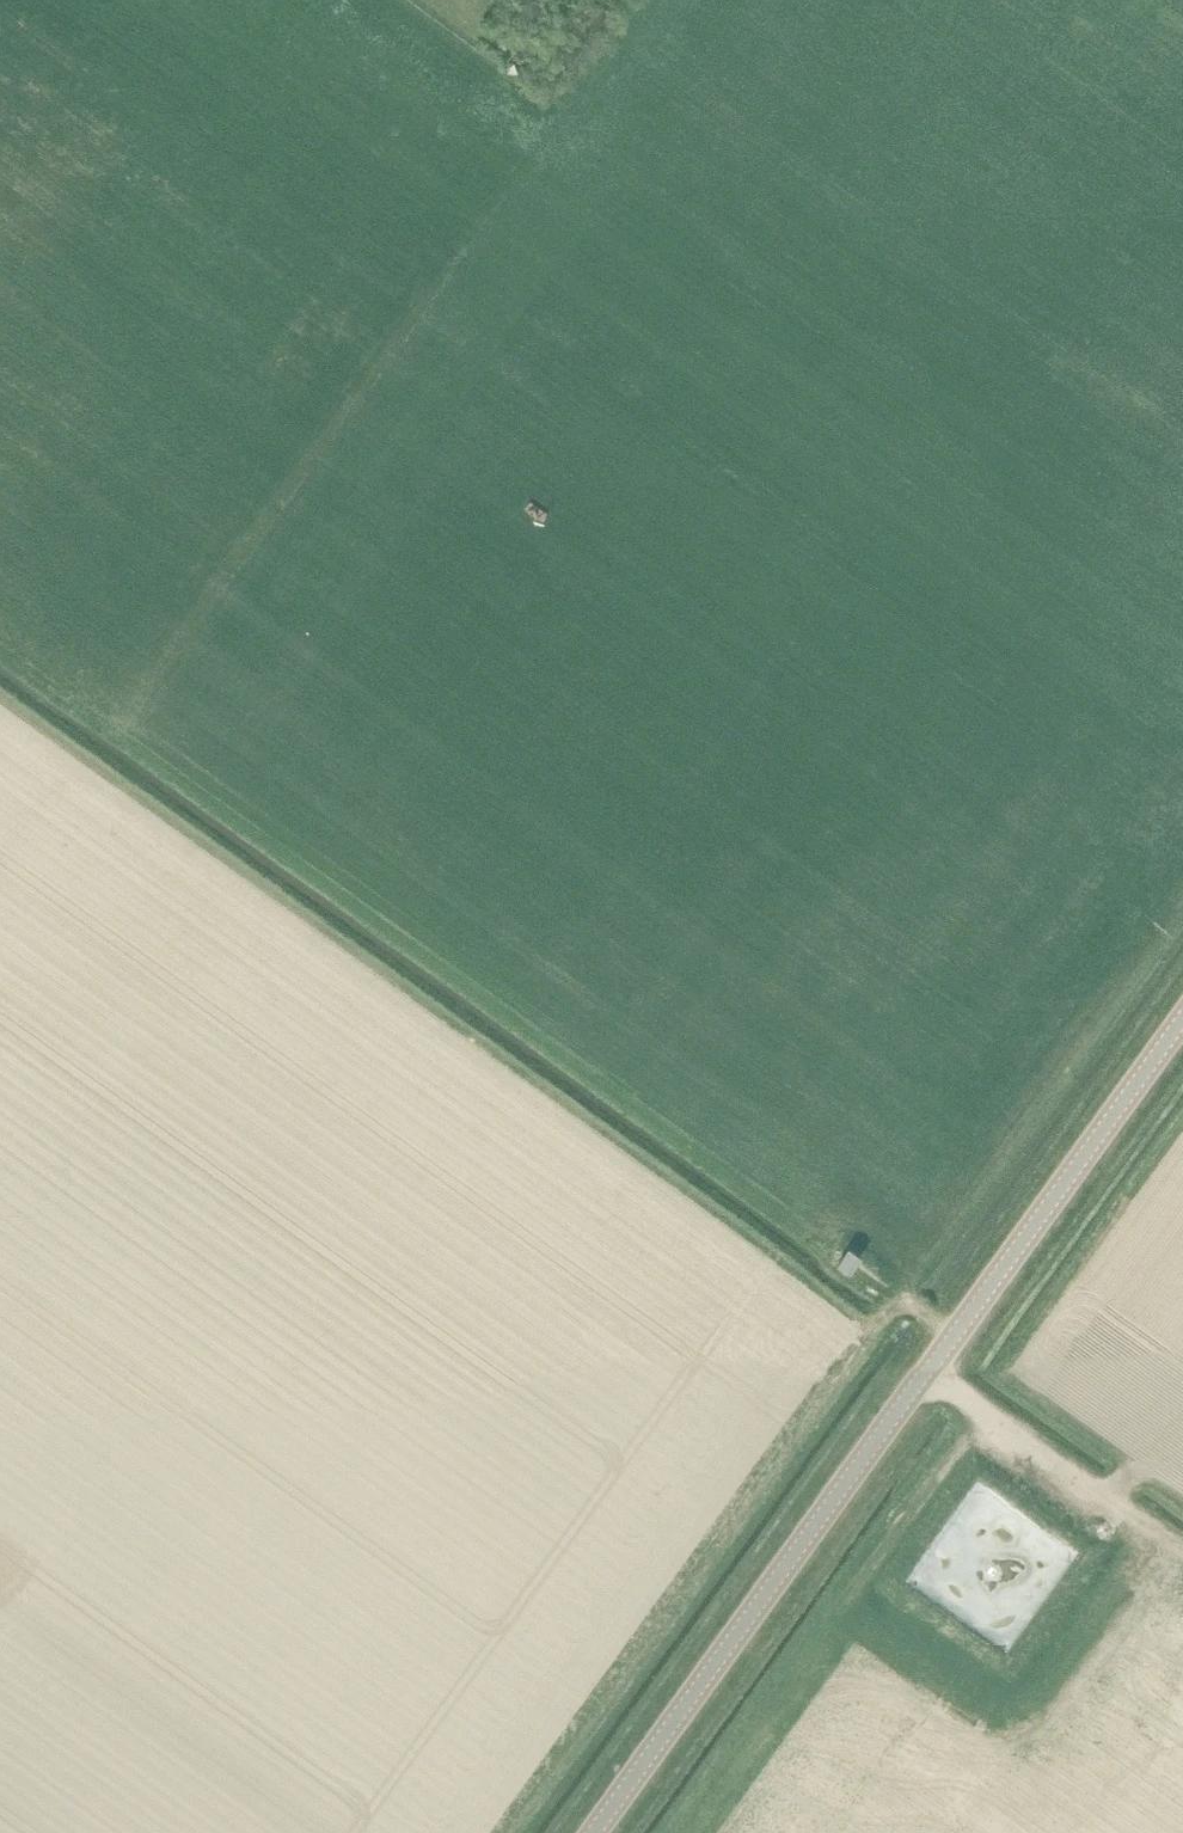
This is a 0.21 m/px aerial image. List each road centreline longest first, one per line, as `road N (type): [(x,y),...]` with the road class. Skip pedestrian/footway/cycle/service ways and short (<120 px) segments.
road 1 (unclassified): [(594,1832),(1182,1015)]

